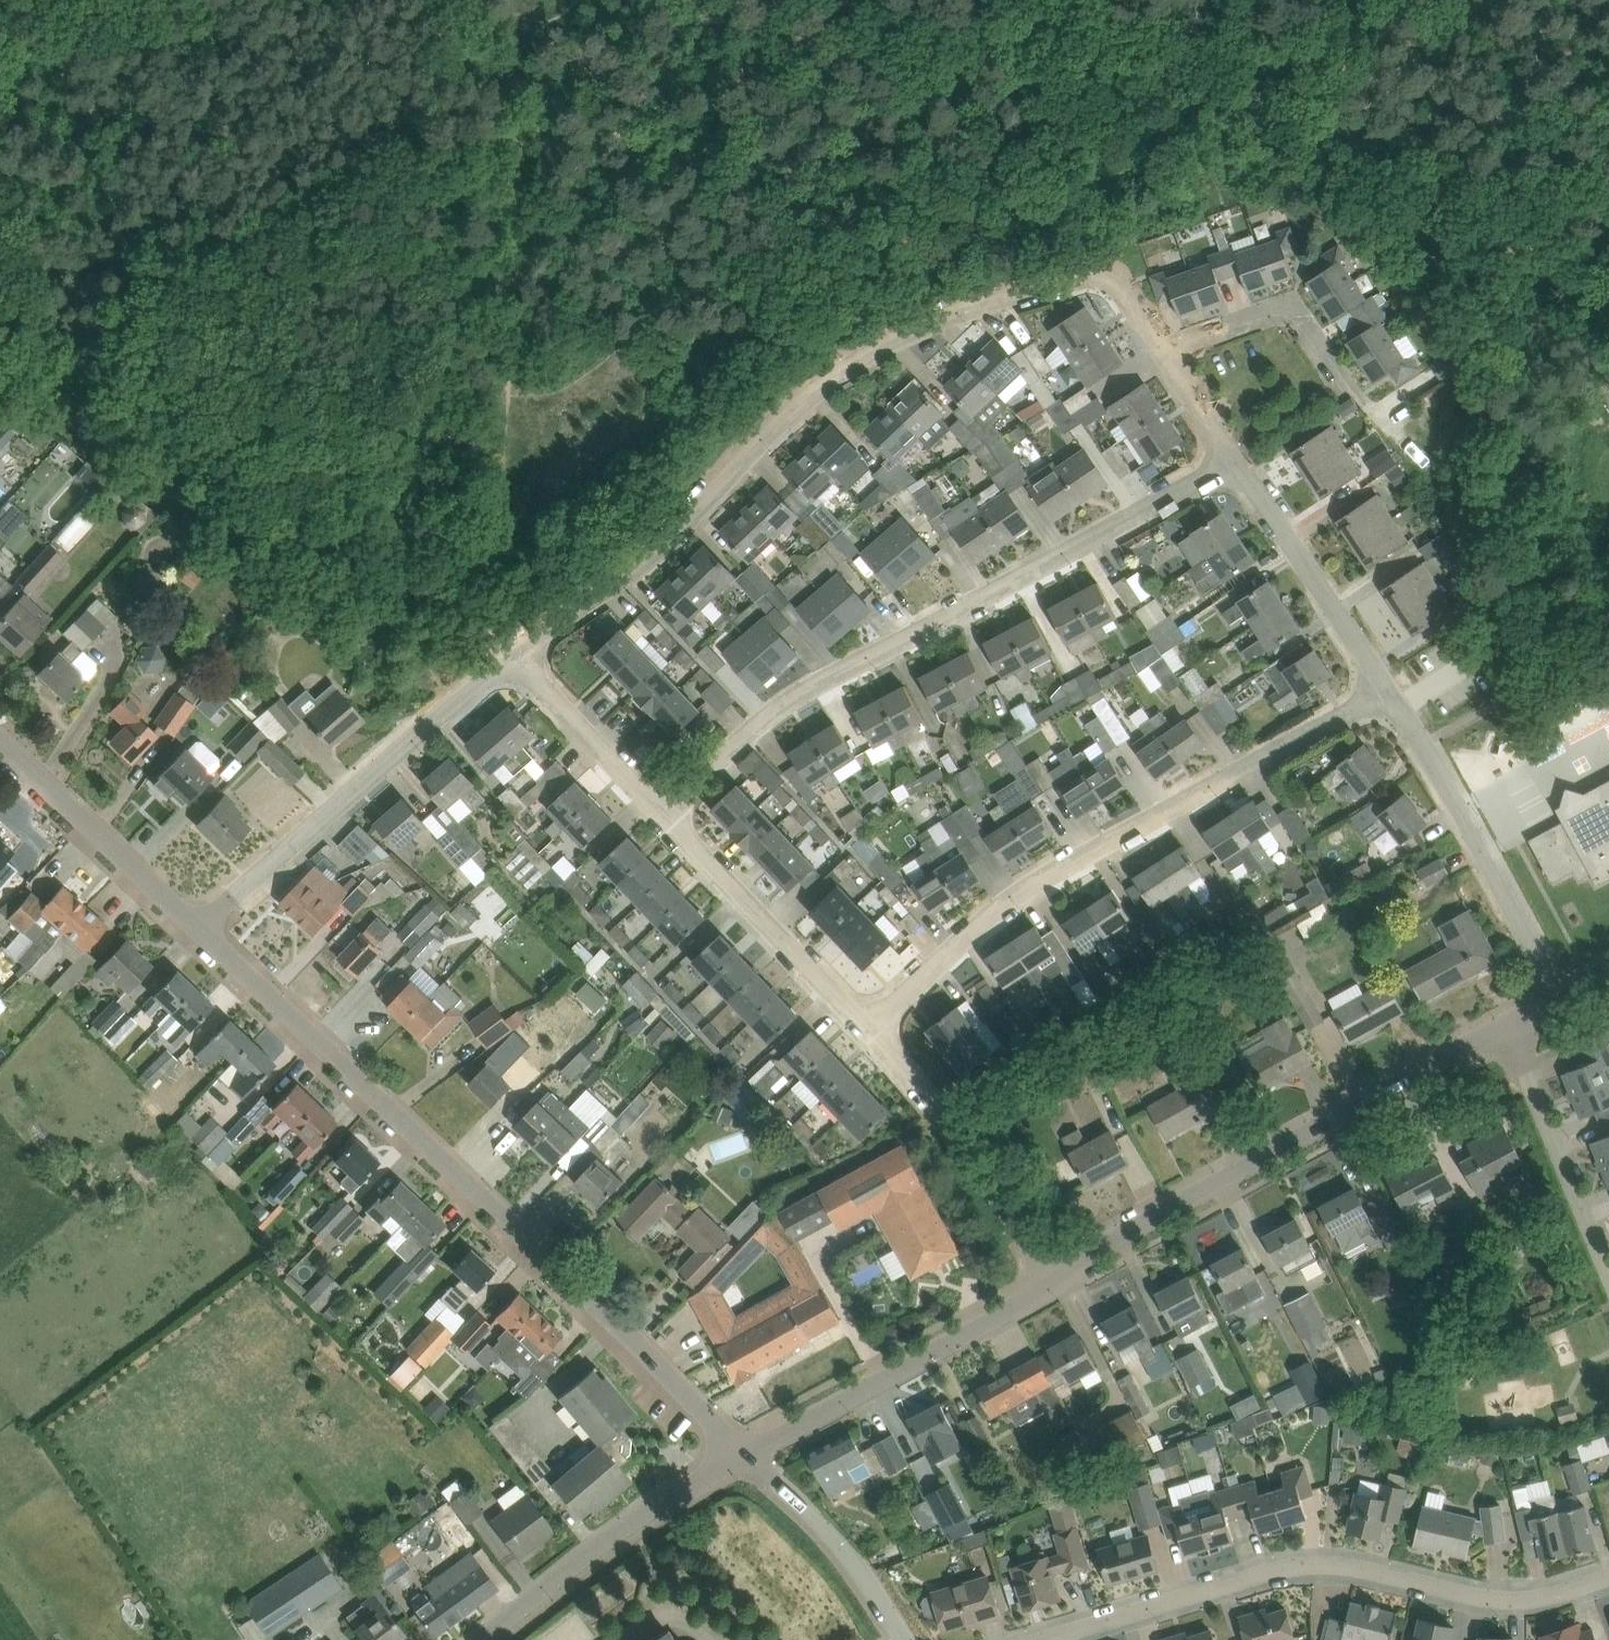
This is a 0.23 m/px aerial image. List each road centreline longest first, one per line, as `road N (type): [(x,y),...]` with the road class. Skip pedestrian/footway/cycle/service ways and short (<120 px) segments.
road 1 (unclassified): [(749,1451),(196,924)]
road 2 (unclassified): [(666,815),(761,718),(1237,459)]
road 3 (unclassified): [(515,654),(644,562),(790,416),(858,366),(911,334),(1067,277)]
road 4 (unclassified): [(867,1029),(1019,895),(1385,687)]
road 5 (residential): [(1042,1639),(1318,1564),(1480,1597),(1543,1599),(1608,1577)]
road 6 (tertiary): [(1057,1281),(1509,1031)]
road 7 (unclassified): [(196,924),(515,654)]
road 8 (unclassified): [(1567,999),(1425,742),(1385,687)]
road 9 (tertiary): [(749,1451),(1057,1281)]
road 10 (tertiary): [(487,1639),(631,1528),(749,1451)]
road 11 (unclassified): [(1057,1281),(979,1155),(867,1029)]
road 12 (unclassified): [(867,1029),(666,815)]
road 13 (unclassified): [(1385,687),(1237,459)]
road 14 (residential): [(1608,1283),(1509,1031)]
road 15 (unclassified): [(196,924),(0,739)]
road 16 (unclassified): [(906,1639),(820,1520),(749,1451)]
road 17 (unclassified): [(1353,390),(1290,301),(1163,349)]
road 18 (unclassified): [(666,815),(515,654)]
road 19 (unclassified): [(1163,349),(1118,277),(1067,277)]
road 20 (unclassified): [(1237,459),(1163,349)]

